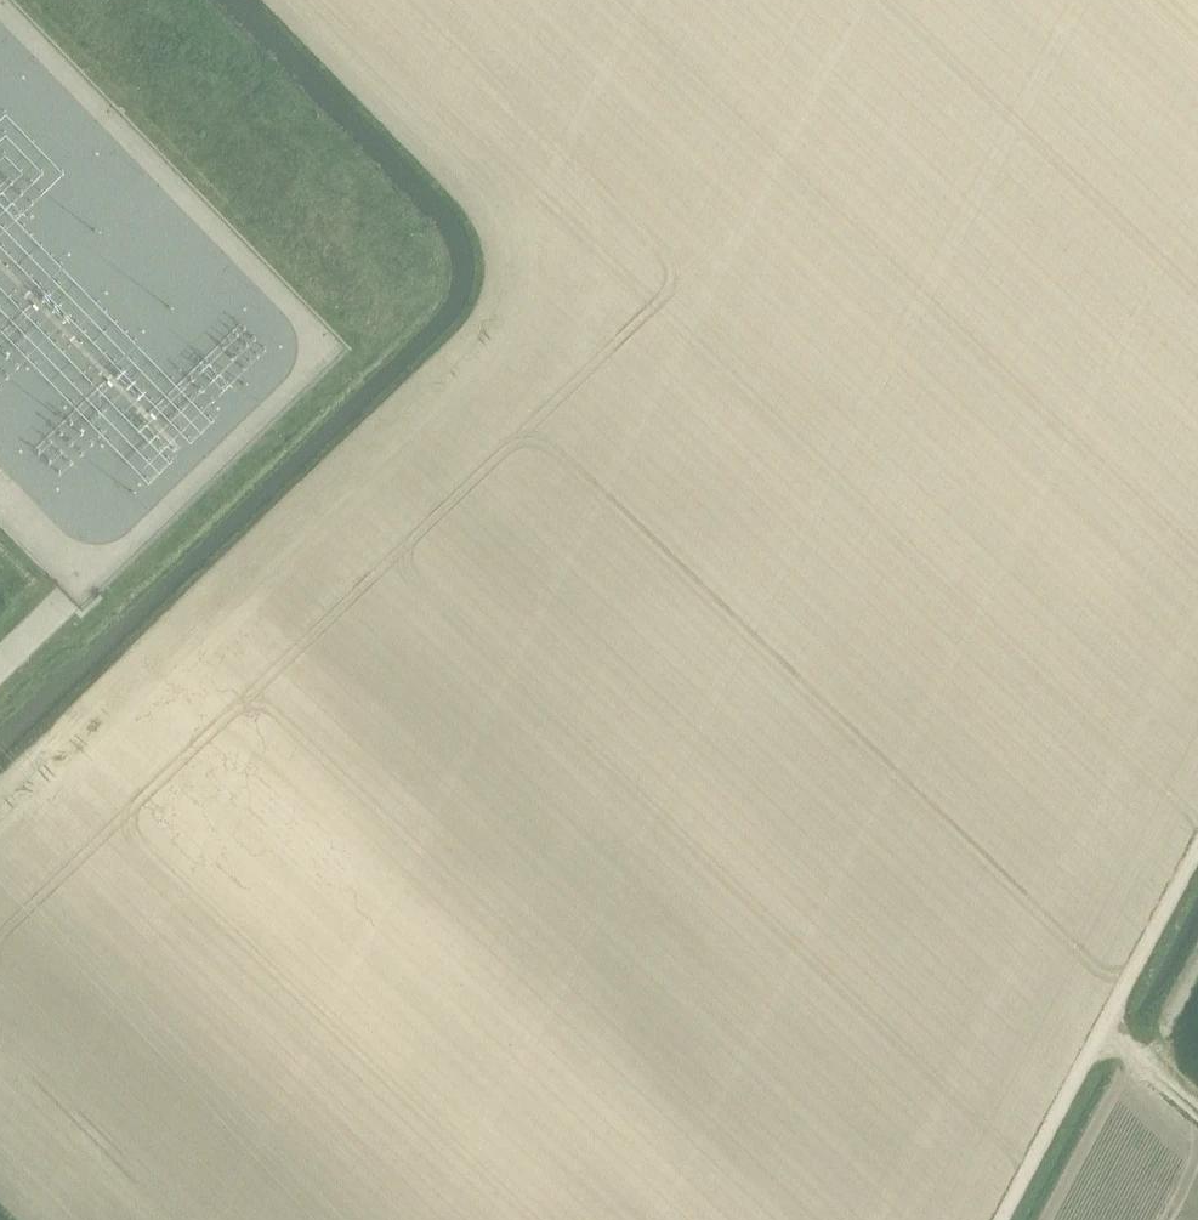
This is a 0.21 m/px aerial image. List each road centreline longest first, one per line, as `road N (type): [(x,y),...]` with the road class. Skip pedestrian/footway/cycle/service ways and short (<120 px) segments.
road 1 (track): [(1002,1219),(1197,850)]
road 2 (track): [(1103,1029),(1197,1112)]

